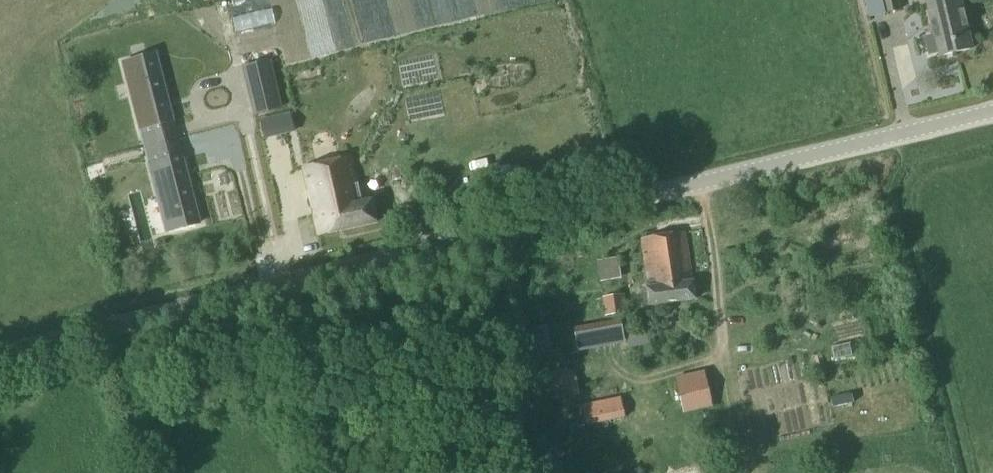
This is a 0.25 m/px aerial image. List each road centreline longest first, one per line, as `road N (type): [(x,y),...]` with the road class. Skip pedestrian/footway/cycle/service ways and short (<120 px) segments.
road 1 (tertiary): [(0,357),(992,113)]

